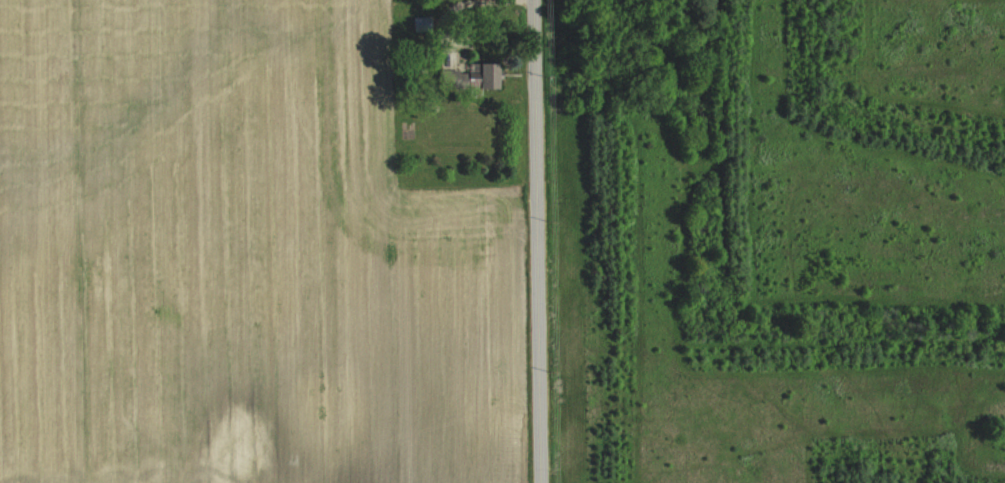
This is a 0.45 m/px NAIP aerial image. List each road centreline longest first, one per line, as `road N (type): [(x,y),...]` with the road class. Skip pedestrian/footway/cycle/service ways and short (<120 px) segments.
road 1 (residential): [(544,482),(538,0)]

